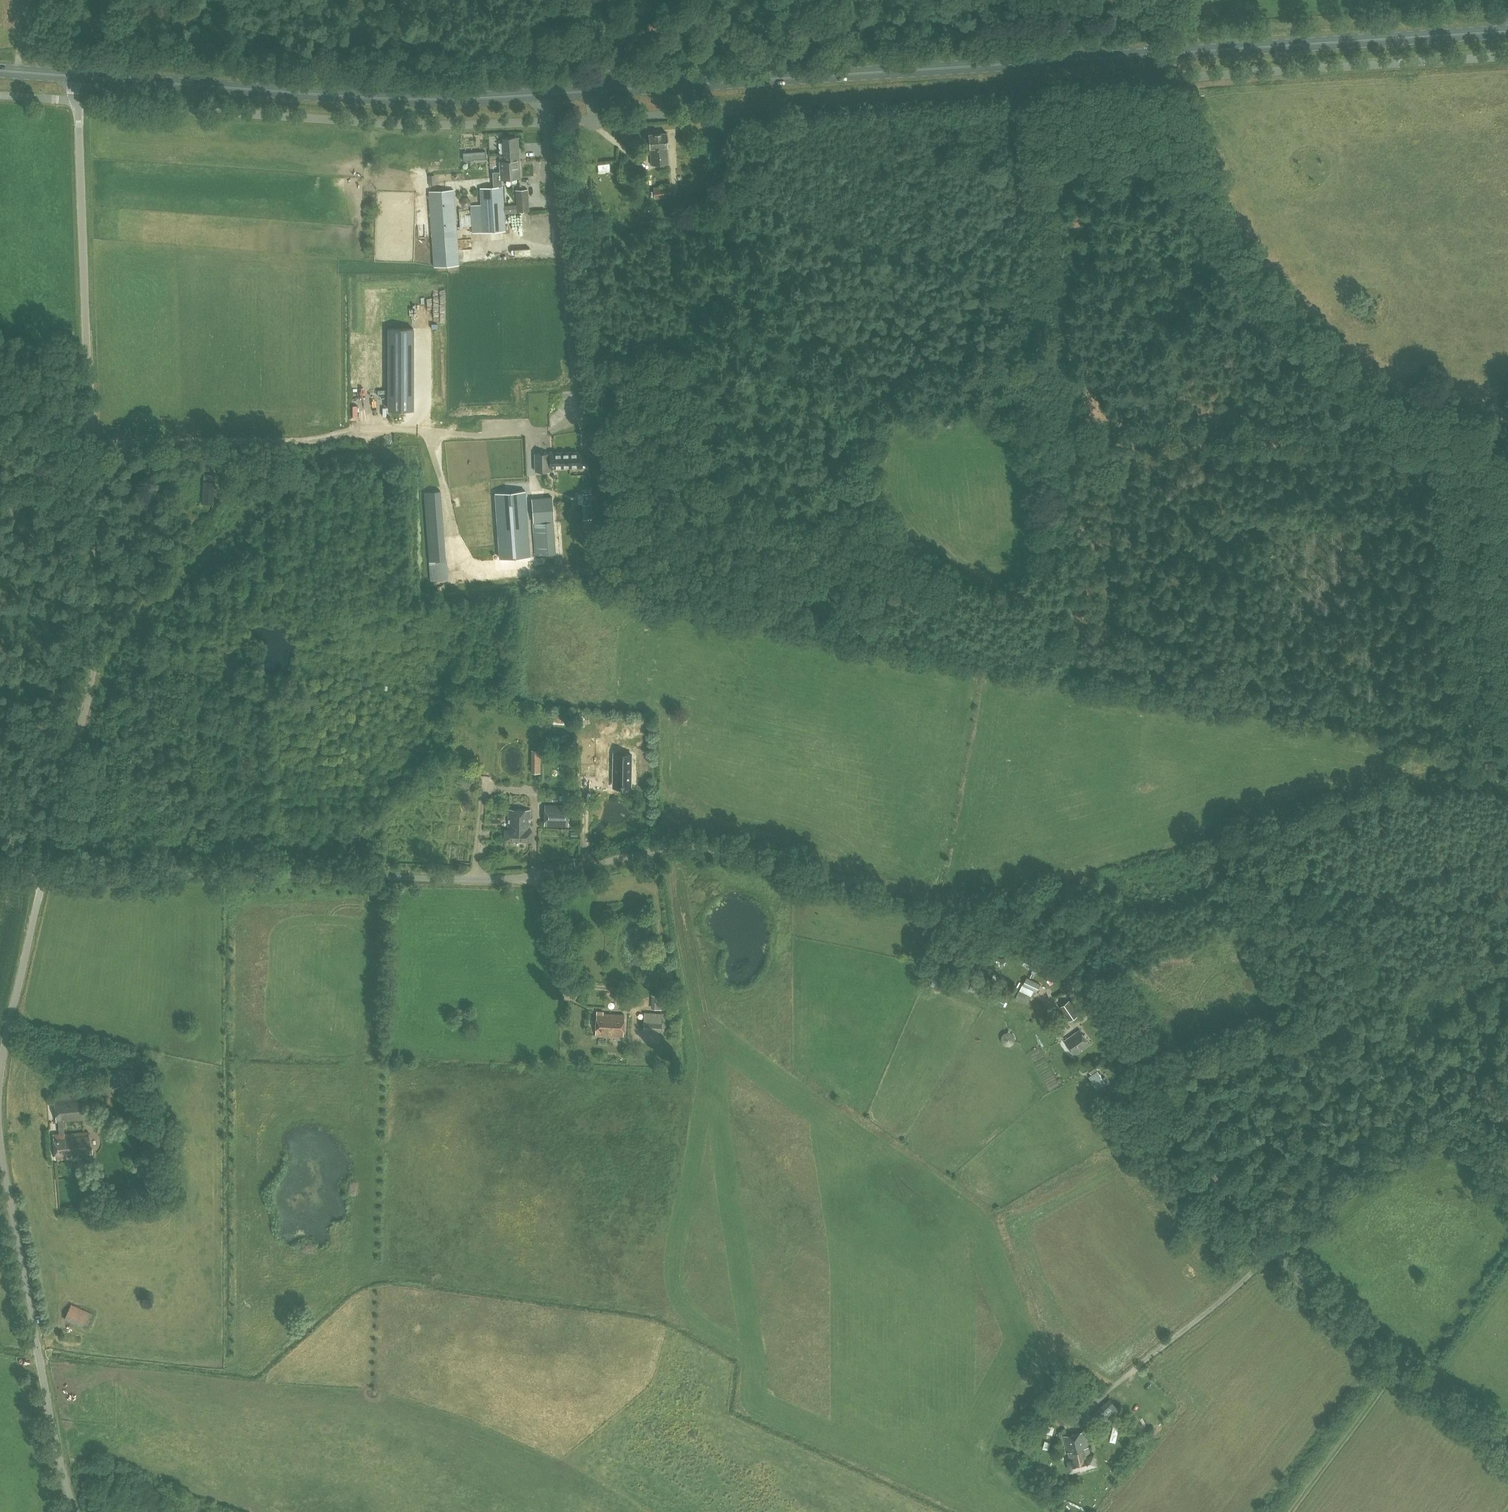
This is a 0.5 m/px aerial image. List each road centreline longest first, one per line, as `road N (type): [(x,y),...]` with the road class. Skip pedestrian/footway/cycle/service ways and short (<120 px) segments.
road 1 (unclassified): [(1507,1439),(1382,1354),(1272,1252),(1133,1052),(1053,954),(979,905),(684,847),(499,880),(43,866)]
road 2 (unclassified): [(545,121),(579,400),(567,423),(466,434),(400,426),(326,439),(87,439)]
road 3 (track): [(1070,668),(1072,440),(1443,442)]
road 4 (track): [(1152,81),(1165,131),(1214,229),(1274,305),(1443,442)]
road 5 (unclassified): [(545,121),(396,124),(76,101)]
road 6 (primary): [(583,93),(1049,60)]
road 7 (primary): [(75,77),(408,100),(541,95)]
road 8 (unclassified): [(1048,88),(586,117)]
road 9 (unclassified): [(43,866),(92,683),(87,439)]
road 10 (unclassified): [(77,1511),(0,1139)]
road 11 (primary): [(1149,53),(1507,29)]
road 12 (unclassified): [(1152,81),(1507,56)]
road 13 (track): [(1048,88),(1046,155),(1072,440)]
road 14 (unclassified): [(87,439),(76,101)]
road 15 (track): [(1272,1252),(1507,1062)]
road 16 (unclassified): [(0,1073),(43,866)]

